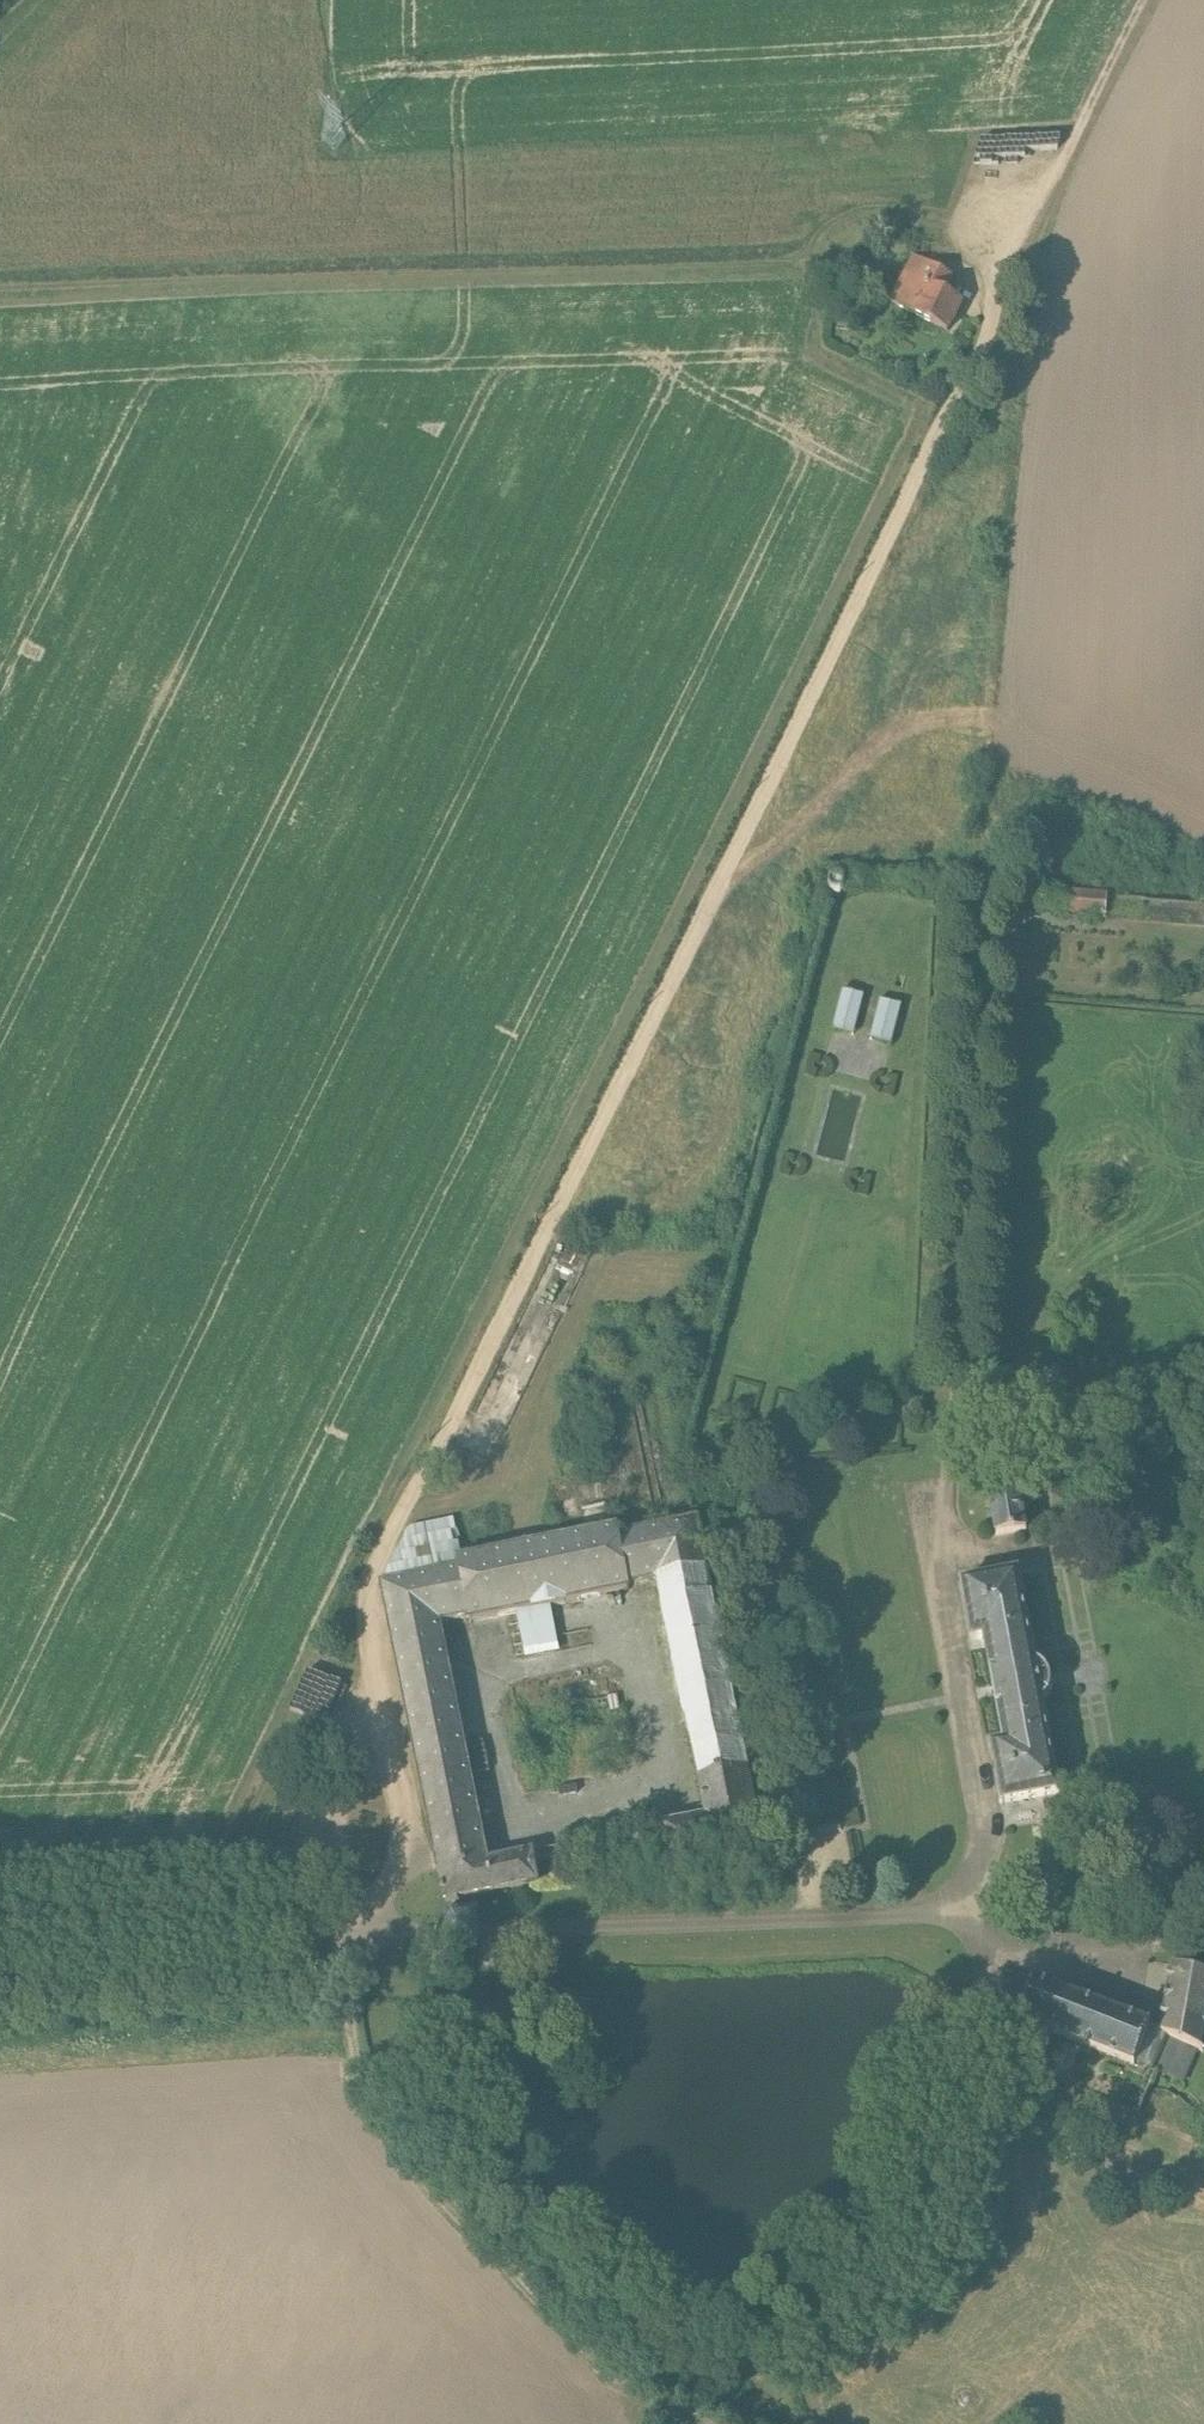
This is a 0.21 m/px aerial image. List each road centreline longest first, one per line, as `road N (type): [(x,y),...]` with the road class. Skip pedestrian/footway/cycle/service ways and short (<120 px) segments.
road 1 (track): [(592,2356),(403,2158),(363,2089),(352,1997),(410,1861),(365,1598),(995,346),(1015,247),(1147,0)]
road 2 (track): [(979,914),(955,1434),(940,1567)]
road 3 (track): [(1006,1955),(959,2069),(915,2217),(725,2406)]

